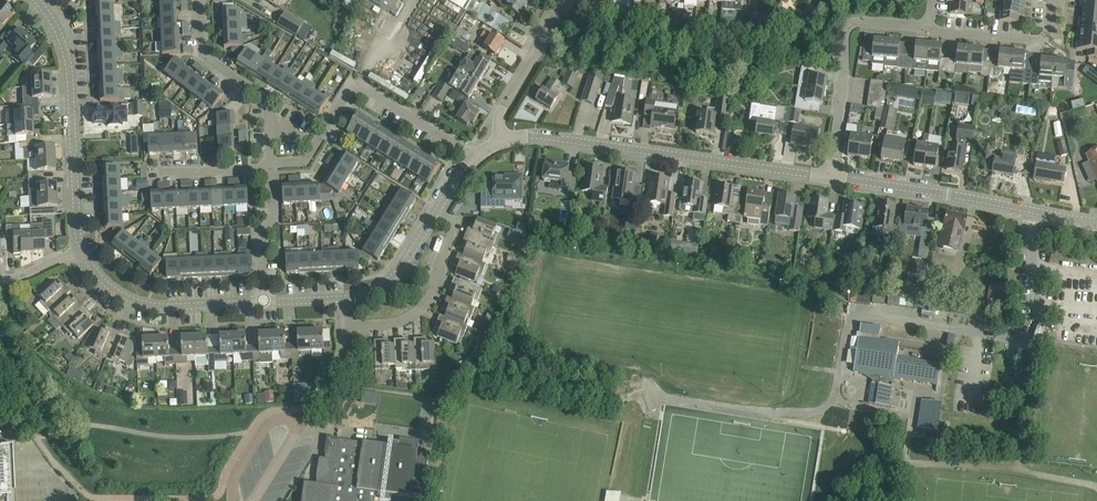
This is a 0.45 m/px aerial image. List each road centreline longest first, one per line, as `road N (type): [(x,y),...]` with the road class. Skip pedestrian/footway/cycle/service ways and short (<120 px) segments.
road 1 (unclassified): [(831,177),(540,136),(502,141)]
road 2 (residential): [(270,163),(306,161),(355,87),(476,155)]
road 3 (unclassified): [(82,249),(70,75),(62,41),(36,0)]
road 4 (residential): [(831,177),(844,35),(860,22),(927,22)]
road 5 (residential): [(951,327),(1015,338),(1036,327),(1028,209)]
road 6 (unclassified): [(263,302),(140,303),(102,280),(82,249)]
road 7 (unclassified): [(1028,209),(831,177)]
road 8 (residential): [(270,163),(268,101),(201,54),(200,0)]
road 9 (residential): [(343,326),(394,323),(425,306),(454,223),(435,214)]
road 10 (residential): [(502,141),(499,116),(570,0)]
road 11 (residential): [(927,22),(940,32),(1042,41),(1052,0)]
road 12 (residential): [(263,302),(260,232),(274,217),(271,171)]
road 13 (unclassified): [(341,298),(389,281),(435,214)]
road 14 (residential): [(149,176),(271,171)]

